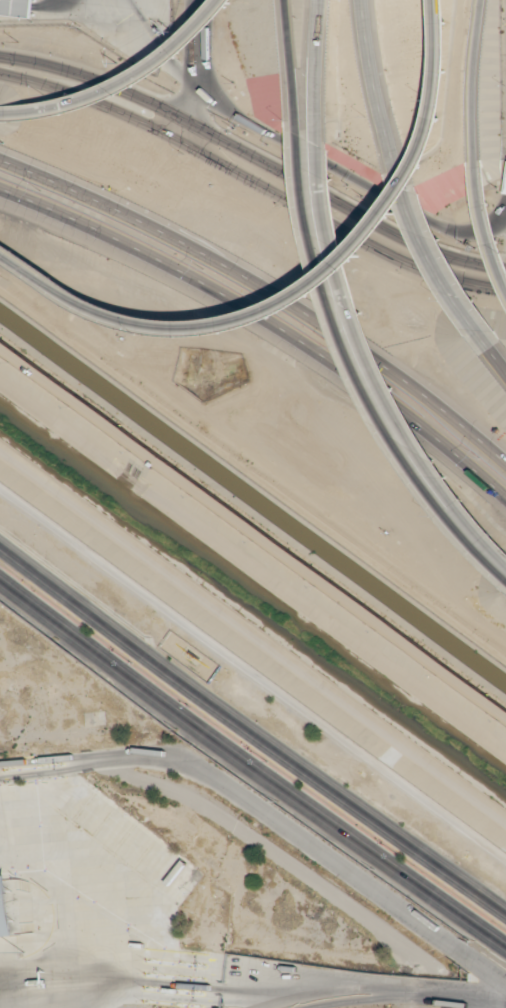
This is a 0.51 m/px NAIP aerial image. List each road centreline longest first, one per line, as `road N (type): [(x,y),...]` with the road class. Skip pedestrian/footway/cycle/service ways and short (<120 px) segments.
road 1 (motorway): [(0,251),(89,304),(137,322),(215,324),(281,305),(358,249),(411,175),(437,90),(437,0)]
road 2 (primary): [(505,924),(0,547)]
road 3 (primary): [(0,581),(505,954)]
road 4 (motorway): [(0,189),(226,298),(444,445),(505,498)]
road 5 (motorway): [(505,463),(408,381),(303,310),(182,239),(0,157)]
road 6 (secondary): [(0,72),(139,120),(401,258),(505,287)]
road 7 (secondary): [(505,267),(457,258),(366,219),(158,105),(67,70),(0,57)]
road 8 (motorway): [(290,71),(318,264),(351,358),(399,446),(462,525)]
road 9 (motorway): [(311,77),(324,210),(348,305),(387,396),(462,525)]
road 10 (motorway): [(222,0),(138,75),(62,104),(0,112)]
road 11 (motorway): [(501,361),(445,278),(403,183)]
road 12 (motorway): [(403,183),(376,93),(362,0)]
road 13 (motorway): [(476,160),(471,92),(480,0)]
road 14 (motorway): [(505,278),(476,160)]

